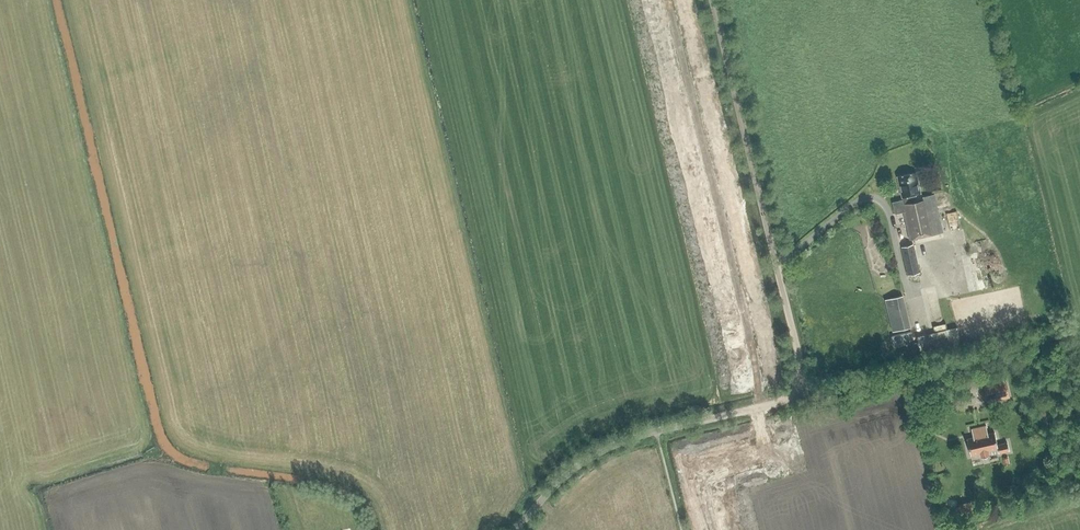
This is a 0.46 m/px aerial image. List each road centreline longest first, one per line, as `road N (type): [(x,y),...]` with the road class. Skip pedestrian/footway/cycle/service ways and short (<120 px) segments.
road 1 (unclassified): [(518,529),(594,454),(788,400),(800,384),(714,0)]

